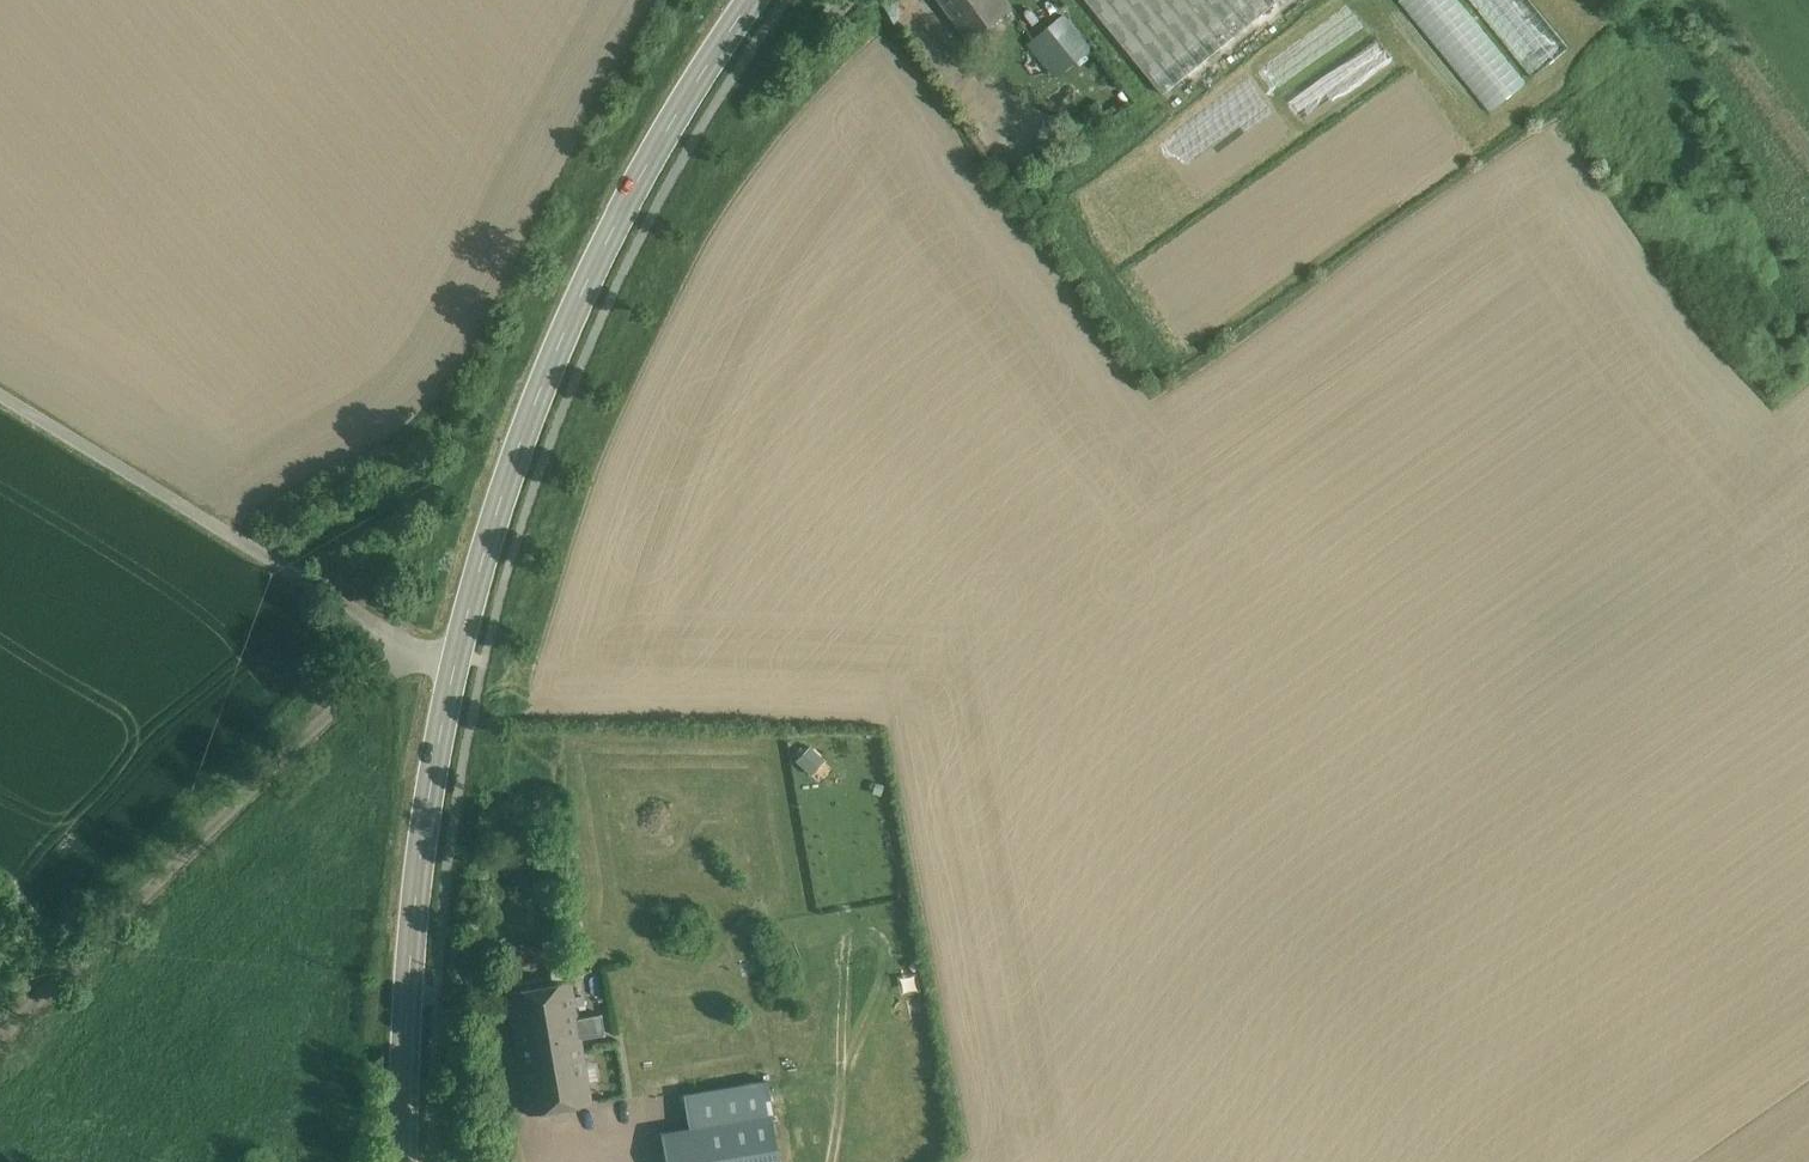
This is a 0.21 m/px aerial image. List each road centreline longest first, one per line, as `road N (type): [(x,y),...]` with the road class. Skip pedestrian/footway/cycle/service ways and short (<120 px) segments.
road 1 (secondary): [(758,0),(605,245),(530,426),(487,559),(424,881),(411,1161)]

